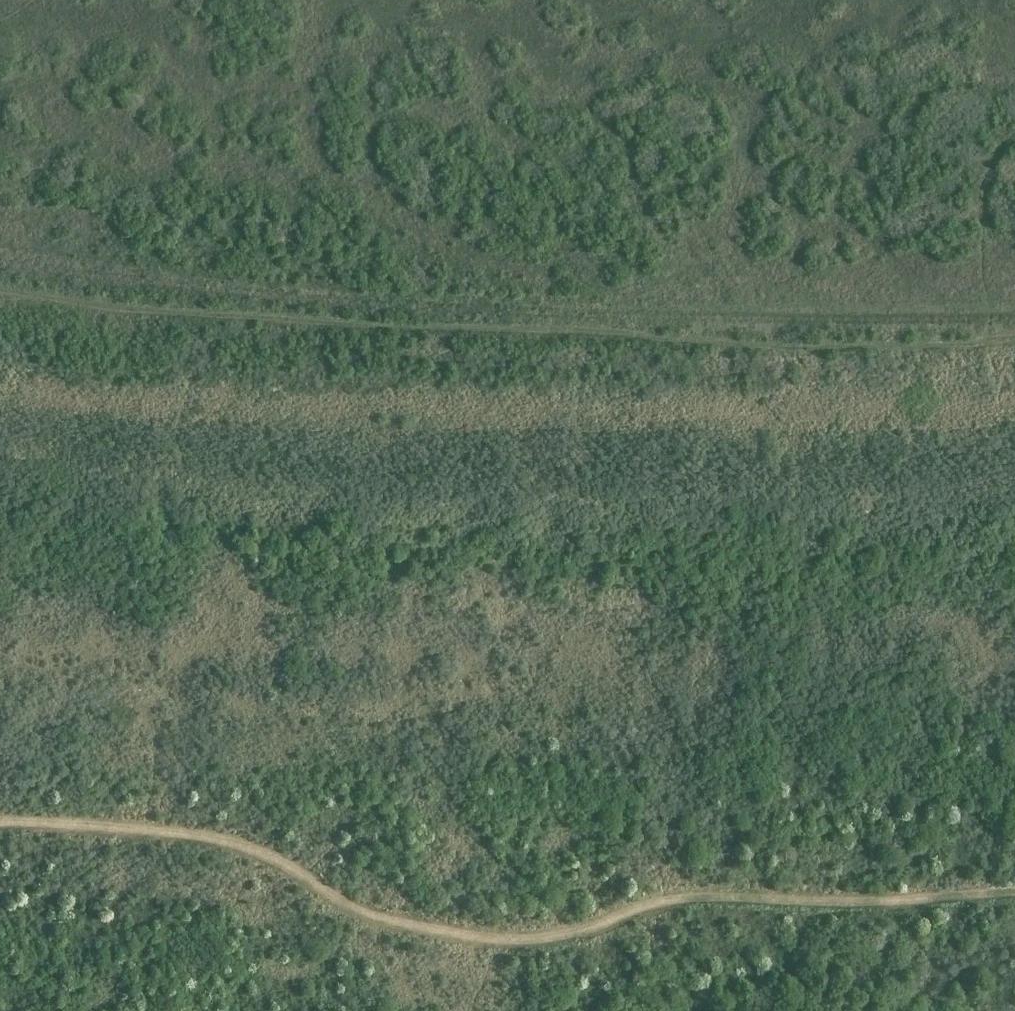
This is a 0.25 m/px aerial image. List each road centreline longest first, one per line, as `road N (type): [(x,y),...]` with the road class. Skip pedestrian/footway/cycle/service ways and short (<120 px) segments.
road 1 (track): [(0,822),(227,838),(394,921),(509,940),(584,928),(667,899),(891,900),(1014,891)]
road 2 (track): [(1014,346),(936,358),(0,295)]

